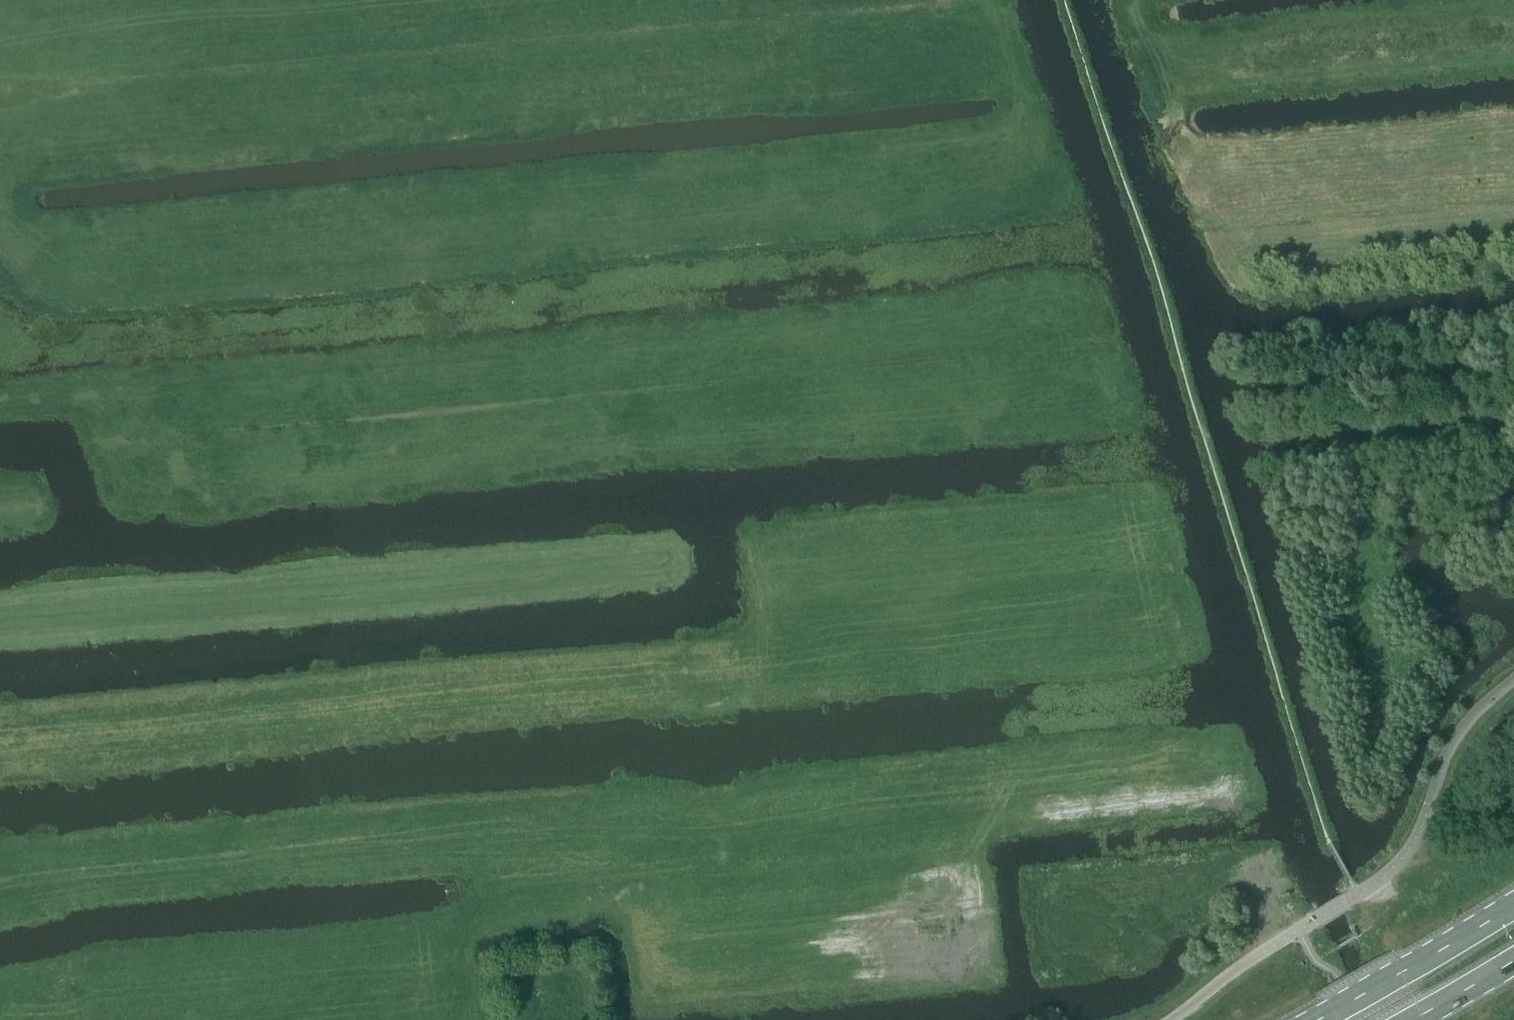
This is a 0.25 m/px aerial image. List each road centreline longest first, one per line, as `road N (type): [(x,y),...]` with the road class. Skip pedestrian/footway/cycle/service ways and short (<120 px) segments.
road 1 (primary): [(1513,905),(1318,1019)]

